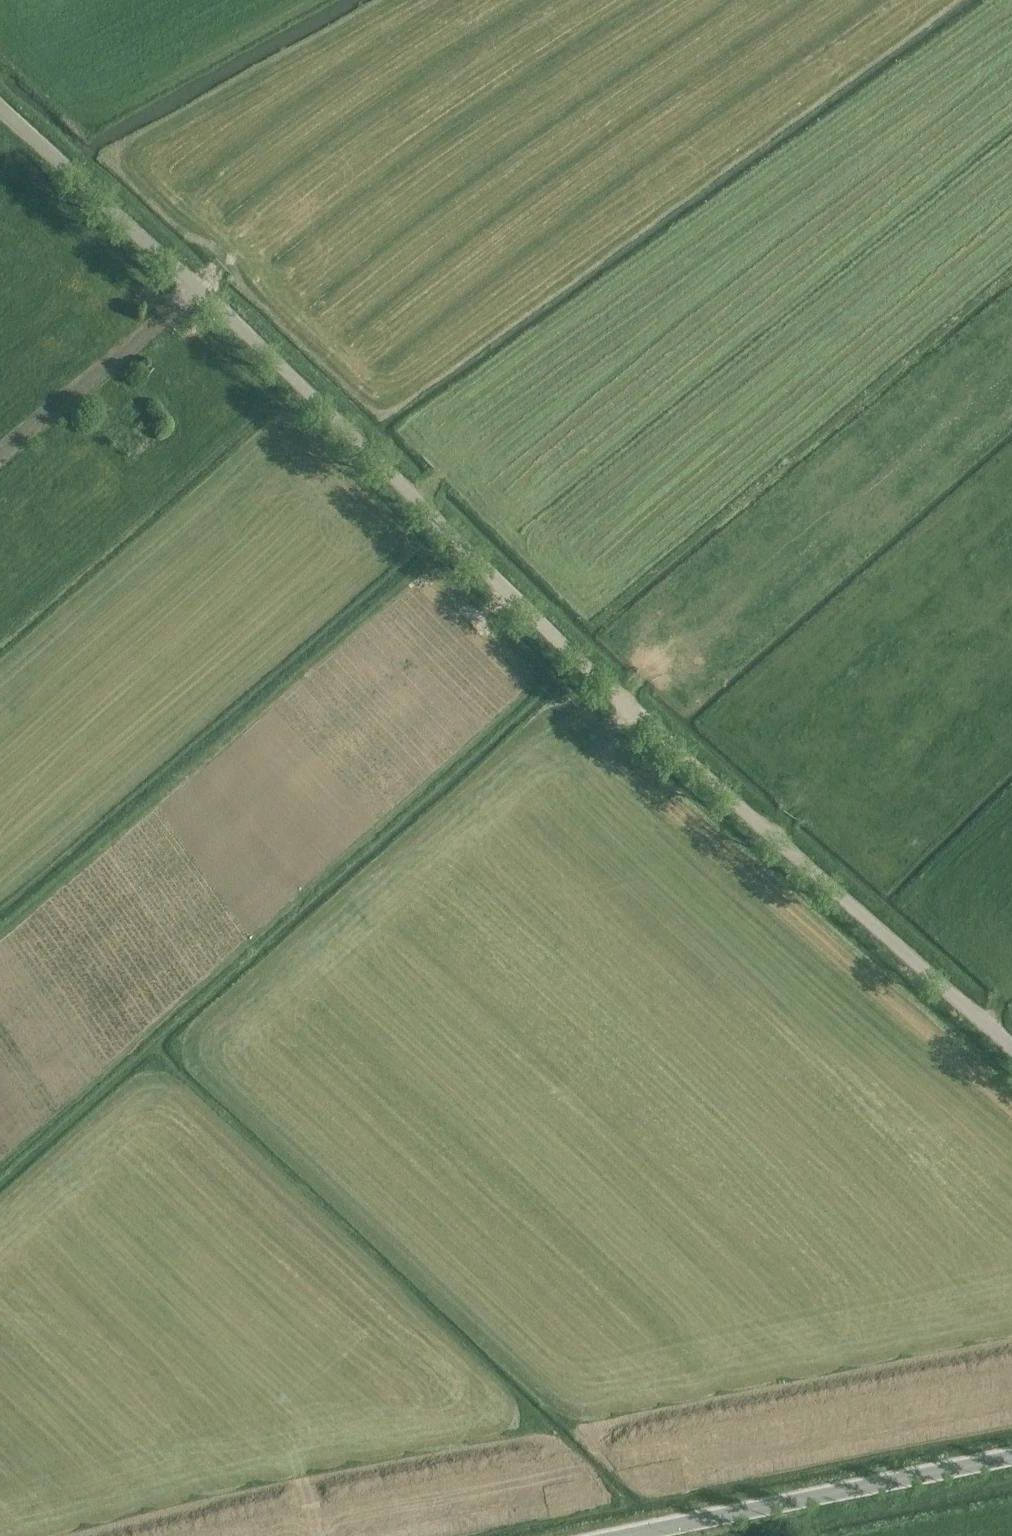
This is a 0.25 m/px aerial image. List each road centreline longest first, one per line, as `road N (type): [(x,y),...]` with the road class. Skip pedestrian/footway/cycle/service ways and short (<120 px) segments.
road 1 (unclassified): [(1011,1045),(508,597),(0,110)]
road 2 (unclassified): [(633,1535),(1011,1457)]

